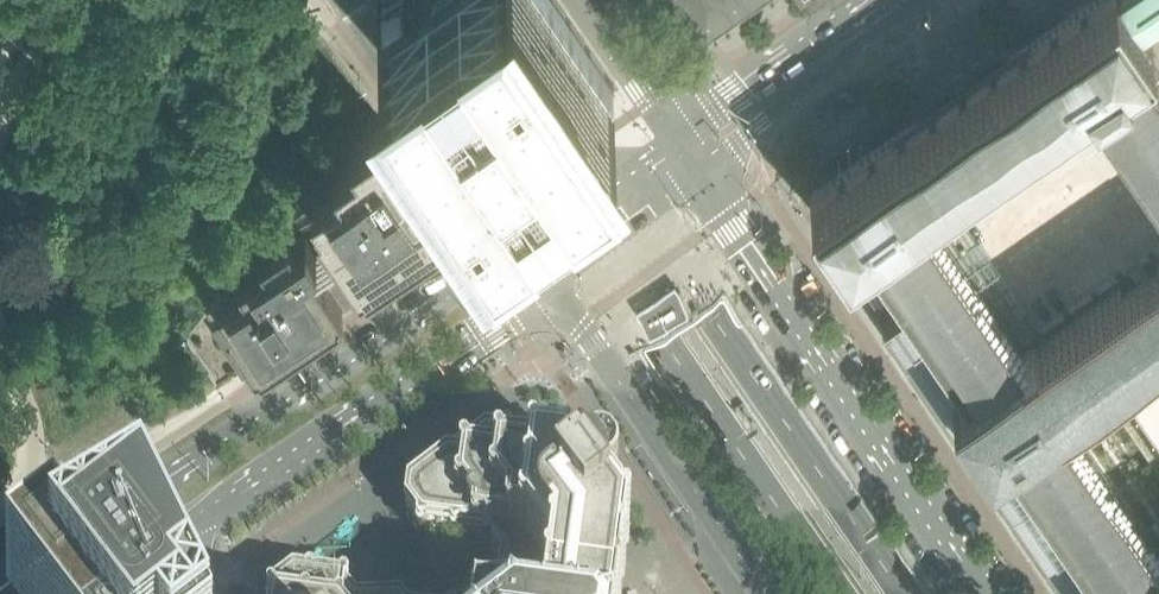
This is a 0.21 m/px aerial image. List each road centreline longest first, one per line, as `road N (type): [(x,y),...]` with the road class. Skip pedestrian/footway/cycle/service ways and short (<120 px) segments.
road 1 (primary): [(909,593),(499,0)]
road 2 (primary): [(432,0),(839,593)]
road 3 (tertiary): [(997,593),(699,173)]
road 4 (tertiary): [(520,247),(279,409),(131,495)]
road 5 (tertiary): [(174,534),(548,281)]
road 6 (tertiary): [(548,281),(767,593)]
road 7 (tertiary): [(347,0),(520,247)]
road 8 (tertiary): [(678,141),(520,247)]
road 9 (tertiary): [(699,173),(740,144),(837,48)]
road 10 (tertiary): [(837,48),(749,86),(678,141)]
road 11 (tertiary): [(548,281),(699,173)]
road 12 (tertiary): [(678,141),(578,0)]
road 13 (tertiary): [(131,495),(0,578)]

